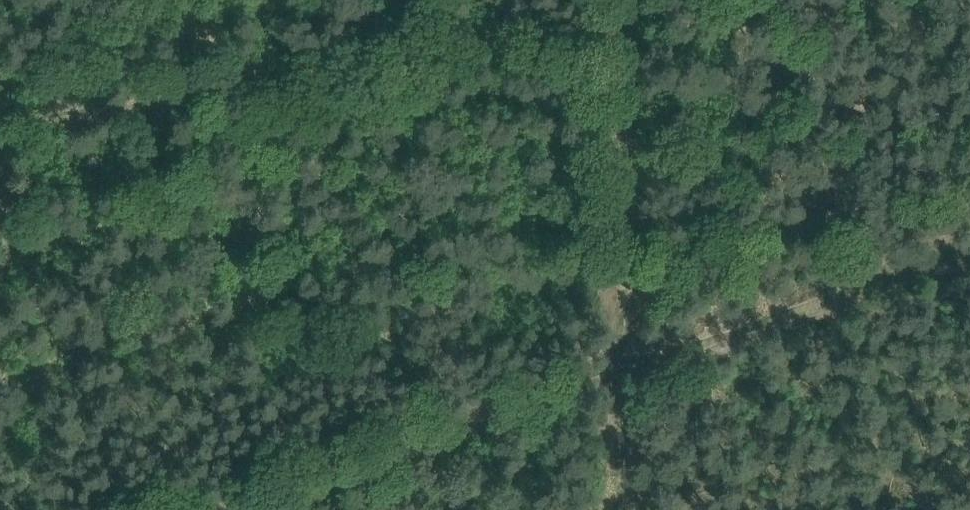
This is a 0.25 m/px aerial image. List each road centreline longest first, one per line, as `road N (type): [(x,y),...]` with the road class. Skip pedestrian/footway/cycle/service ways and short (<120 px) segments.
road 1 (track): [(620,509),(624,20)]
road 2 (track): [(753,321),(352,468)]
road 3 (track): [(969,244),(753,321)]
road 4 (track): [(352,468),(237,509)]

